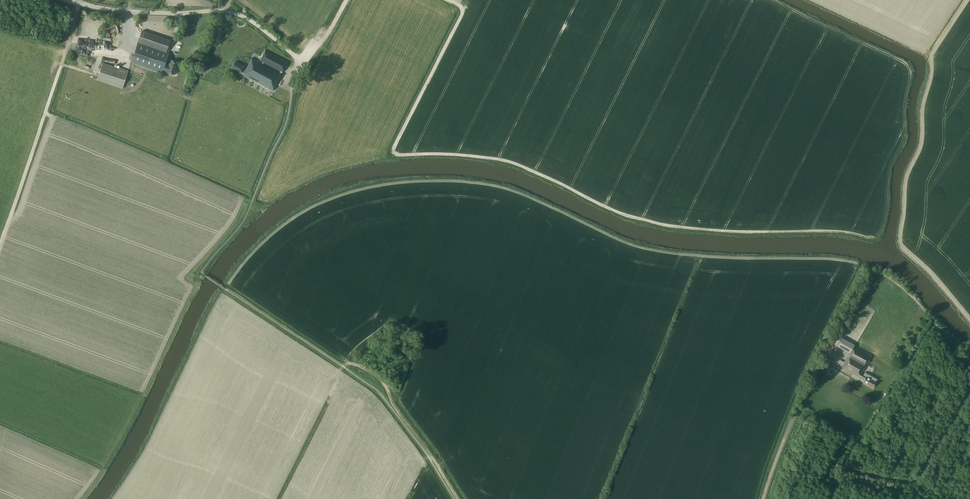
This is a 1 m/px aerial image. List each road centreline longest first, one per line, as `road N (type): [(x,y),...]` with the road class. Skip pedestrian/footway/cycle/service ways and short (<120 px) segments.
road 1 (unclassified): [(290,102),(297,60),(243,17),(122,11),(70,0)]
road 2 (track): [(457,498),(382,381),(347,360),(343,366)]
road 3 (track): [(399,154),(395,146),(463,11),(452,0)]
road 4 (track): [(78,3),(40,130)]

